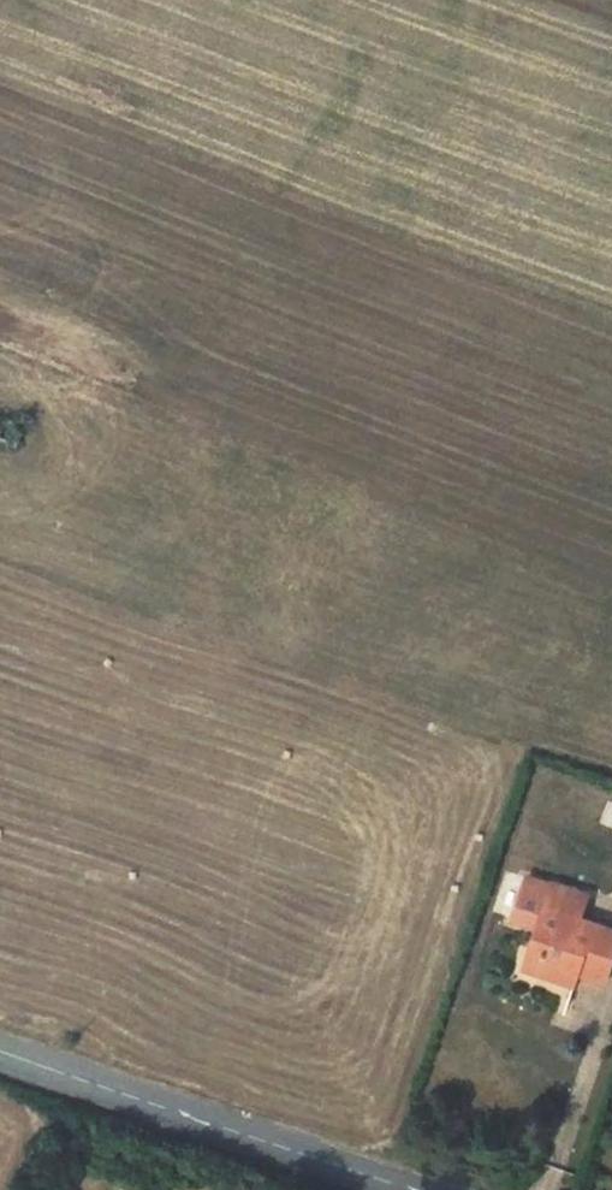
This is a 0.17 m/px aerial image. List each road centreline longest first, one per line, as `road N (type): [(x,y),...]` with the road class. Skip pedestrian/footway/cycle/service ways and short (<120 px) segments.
road 1 (tertiary): [(0,1037),(398,1189)]

